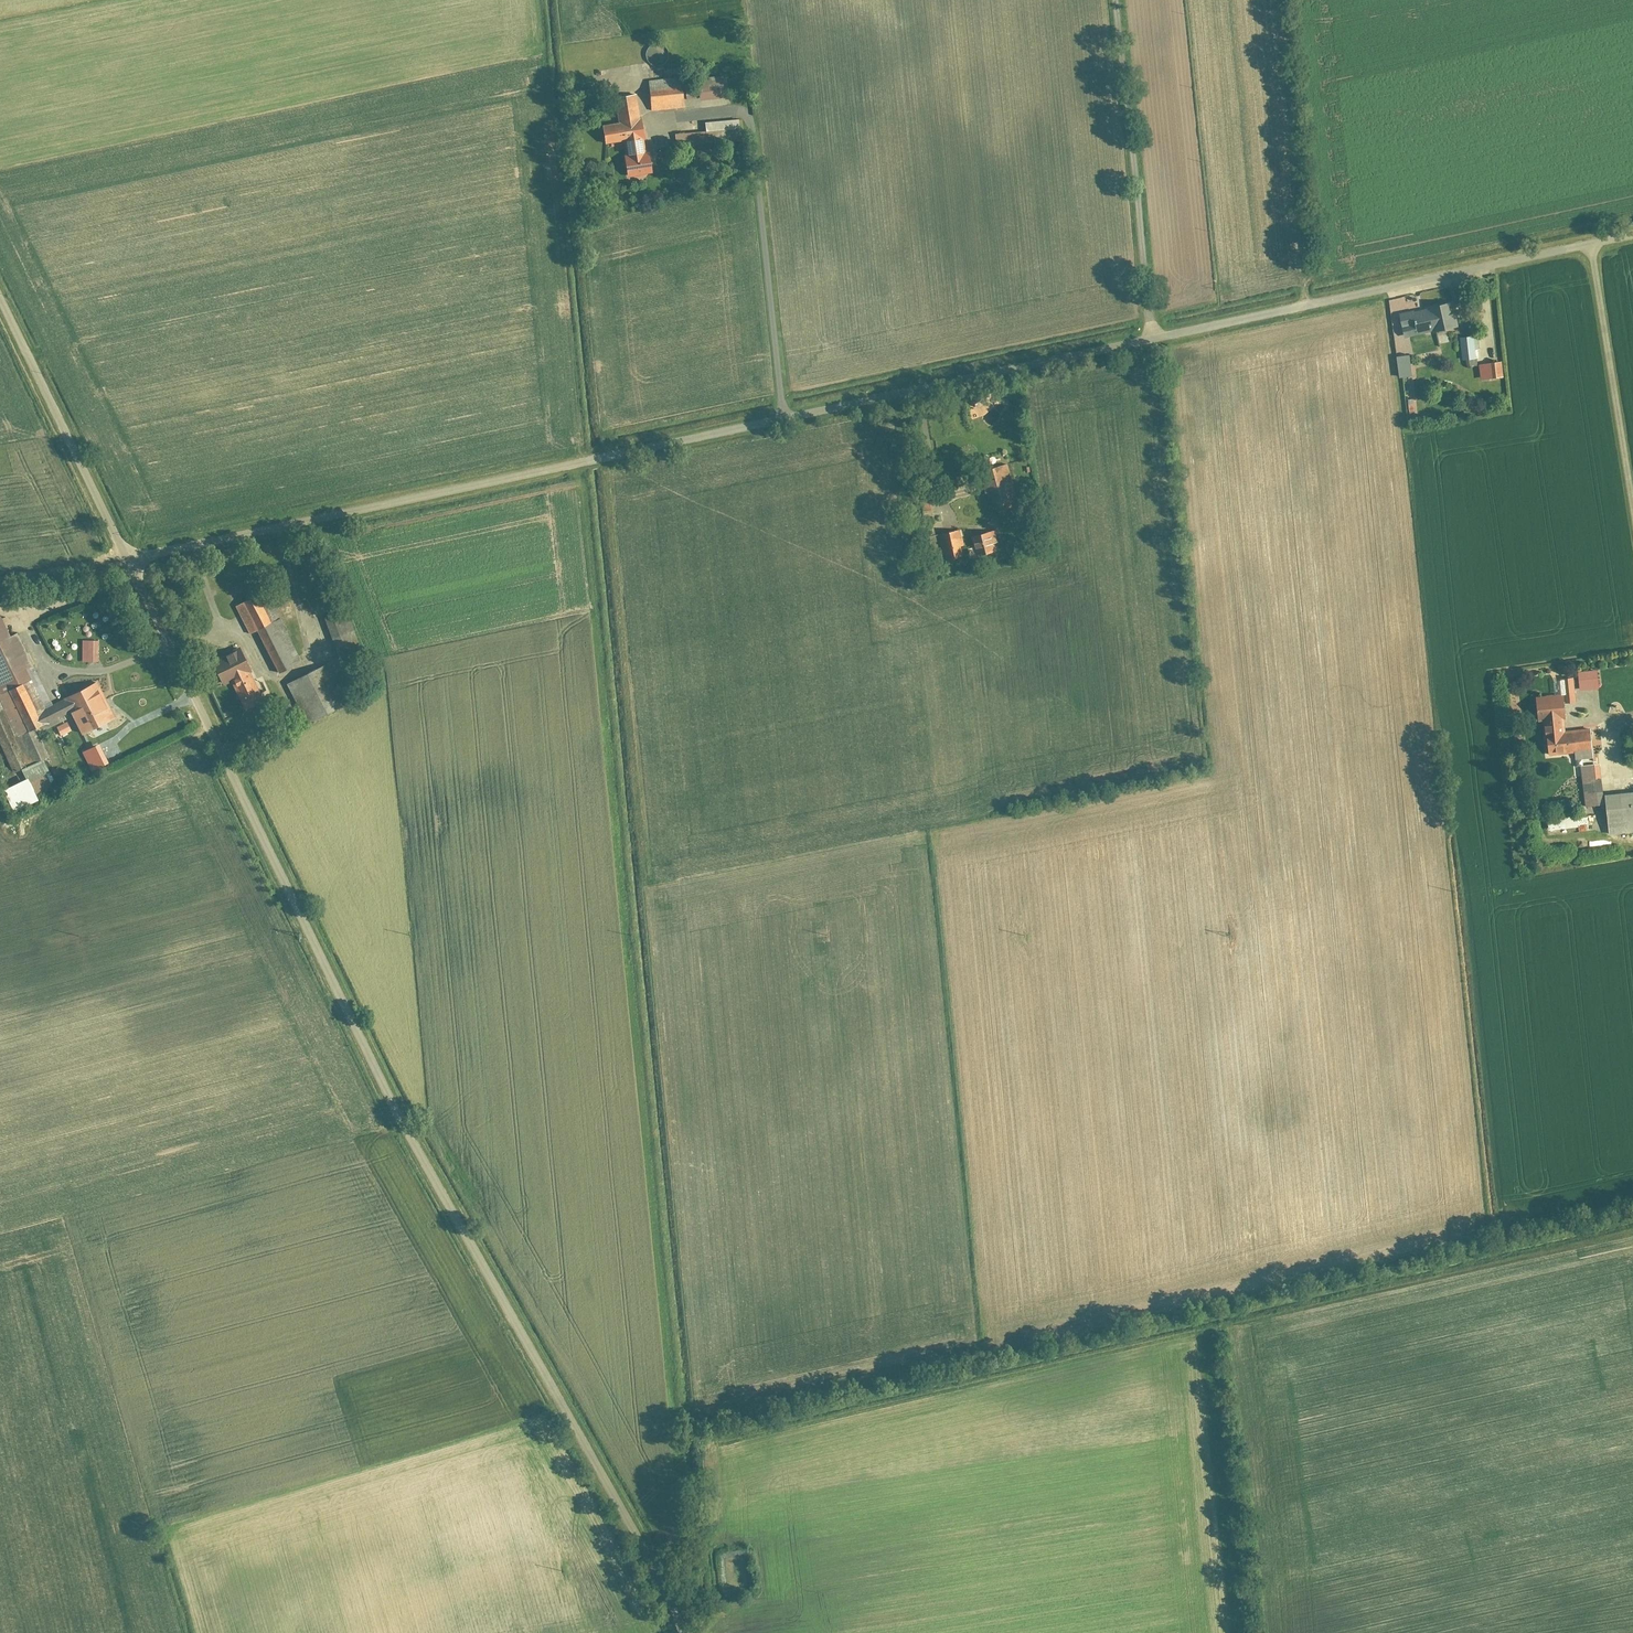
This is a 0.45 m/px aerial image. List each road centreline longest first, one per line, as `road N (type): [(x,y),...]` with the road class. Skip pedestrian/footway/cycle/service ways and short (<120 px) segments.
road 1 (unclassified): [(128,561),(1632,235)]
road 2 (unclassified): [(678,1632),(644,1550),(399,1114),(128,561)]
road 3 (unclassified): [(128,561),(0,302)]

